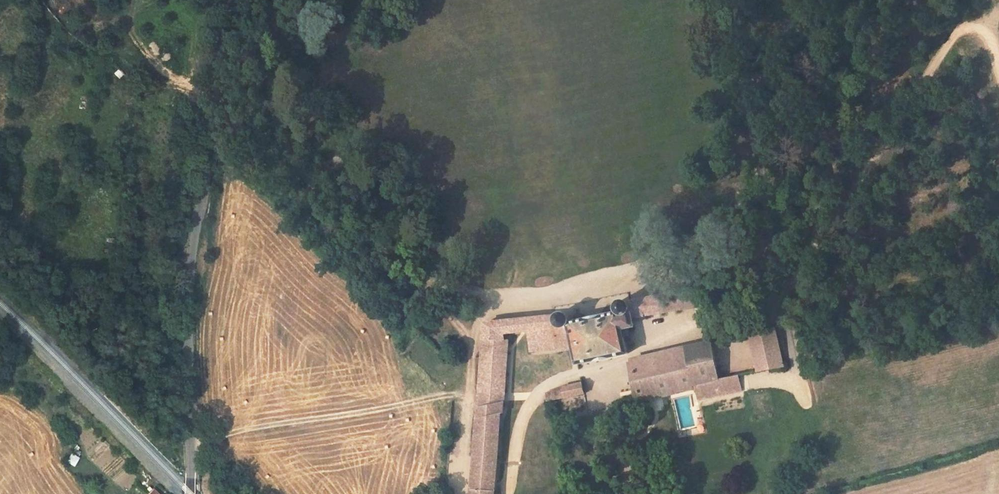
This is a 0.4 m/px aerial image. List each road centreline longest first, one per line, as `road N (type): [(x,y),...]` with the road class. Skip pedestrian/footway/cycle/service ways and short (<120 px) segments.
road 1 (unclassified): [(189,493),(201,79),(222,0)]
road 2 (track): [(782,295),(797,293),(955,38),(970,28),(990,38),(998,70)]
road 3 (track): [(190,442),(458,395),(468,397),(460,493)]

